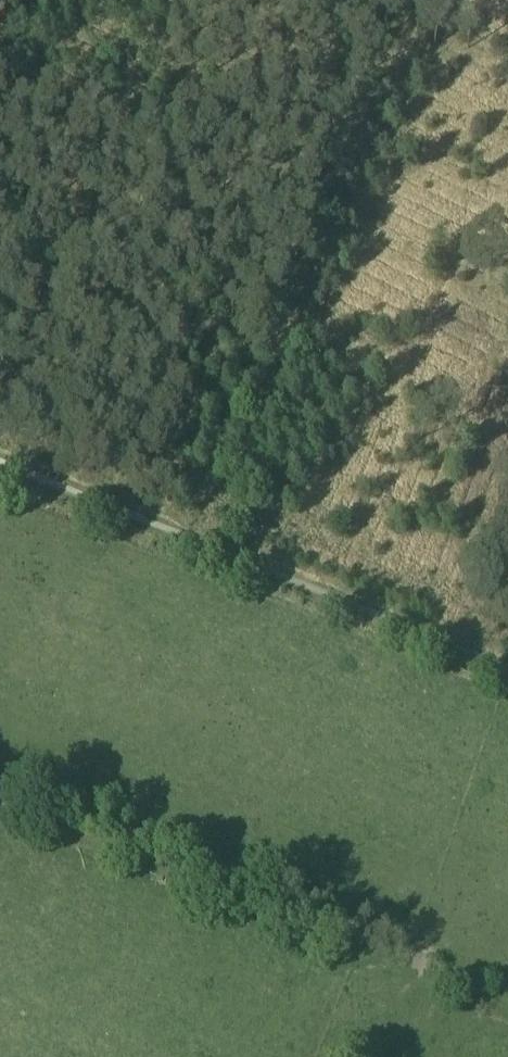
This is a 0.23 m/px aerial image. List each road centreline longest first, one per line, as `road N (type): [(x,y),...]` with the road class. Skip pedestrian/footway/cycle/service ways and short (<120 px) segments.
road 1 (track): [(507,1009),(0,800)]

